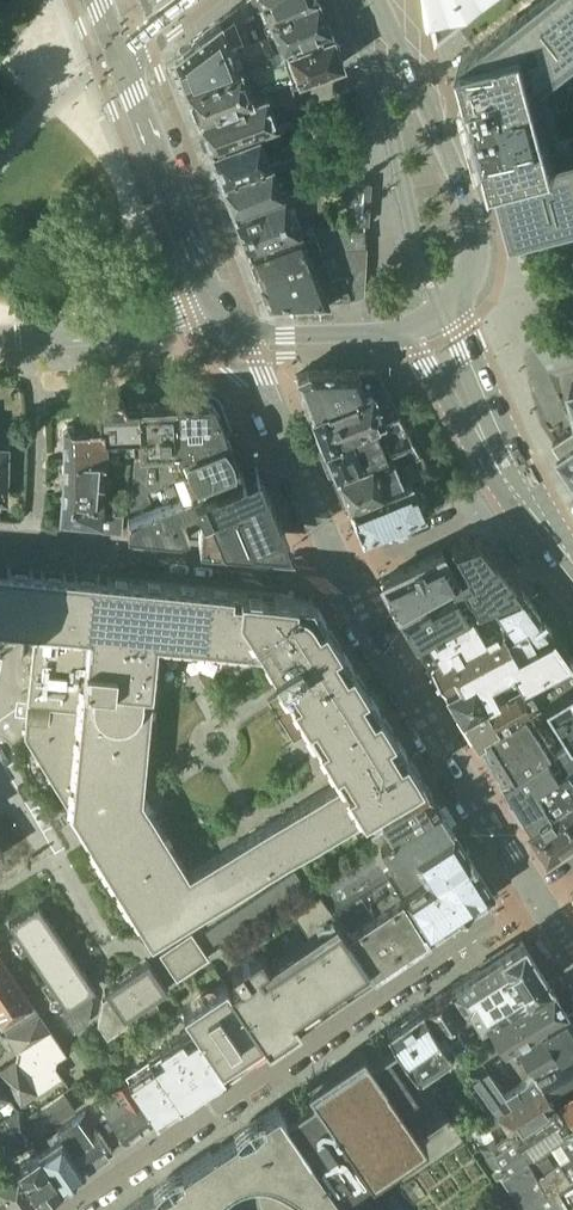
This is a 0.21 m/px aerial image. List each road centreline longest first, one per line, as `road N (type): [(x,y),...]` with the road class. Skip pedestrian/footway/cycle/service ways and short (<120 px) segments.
road 1 (residential): [(523,894),(72,1209)]
road 2 (tertiary): [(340,570),(523,894)]
road 3 (residential): [(12,542),(340,570)]
road 4 (secondary): [(472,270),(473,211),(378,0)]
road 5 (secondary): [(120,53),(214,301)]
road 6 (tertiary): [(246,323),(340,570)]
road 7 (residential): [(0,336),(144,324),(214,301)]
road 8 (residential): [(0,750),(110,927)]
road 9 (tertiary): [(402,329),(516,494)]
road 10 (tertiary): [(516,494),(500,428),(446,307)]
road 11 (unclassified): [(516,494),(340,570)]
road 12 (residential): [(12,542),(16,652),(0,700)]
road 13 (secondary): [(246,323),(276,333),(402,329)]

